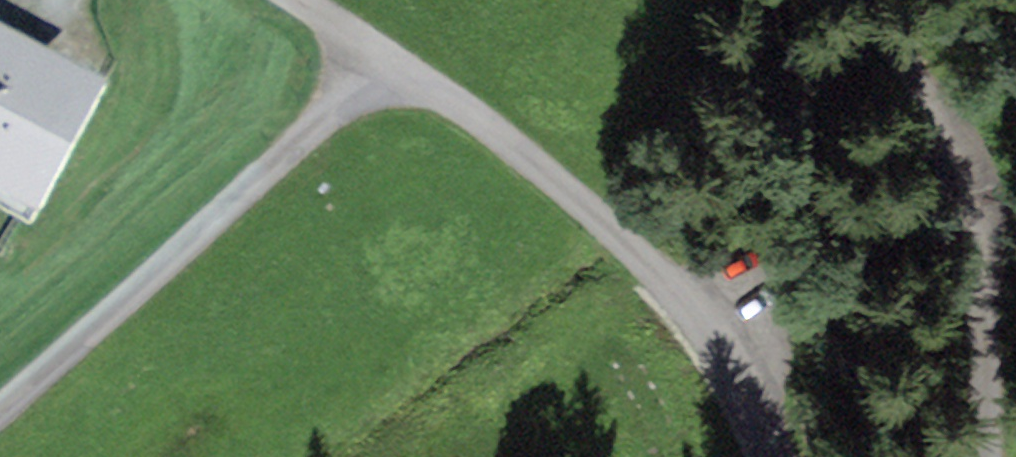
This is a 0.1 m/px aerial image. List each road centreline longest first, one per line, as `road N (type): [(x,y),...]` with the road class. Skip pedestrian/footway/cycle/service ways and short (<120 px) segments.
road 1 (residential): [(785,456),(738,363),(644,265),(519,151),(288,0)]
road 2 (track): [(0,412),(385,58)]
road 3 (residential): [(877,0),(980,221),(988,287),(973,456)]

